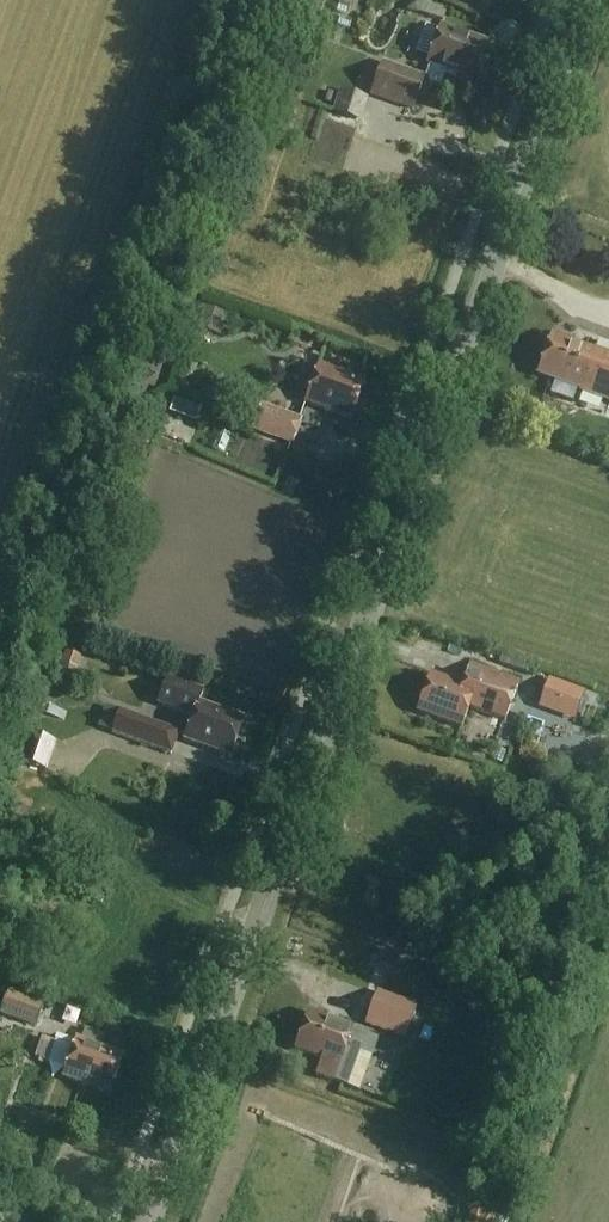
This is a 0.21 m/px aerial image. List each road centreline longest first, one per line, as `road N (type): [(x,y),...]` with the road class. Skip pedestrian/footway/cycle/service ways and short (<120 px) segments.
road 1 (tertiary): [(150,1221),(586,0)]

